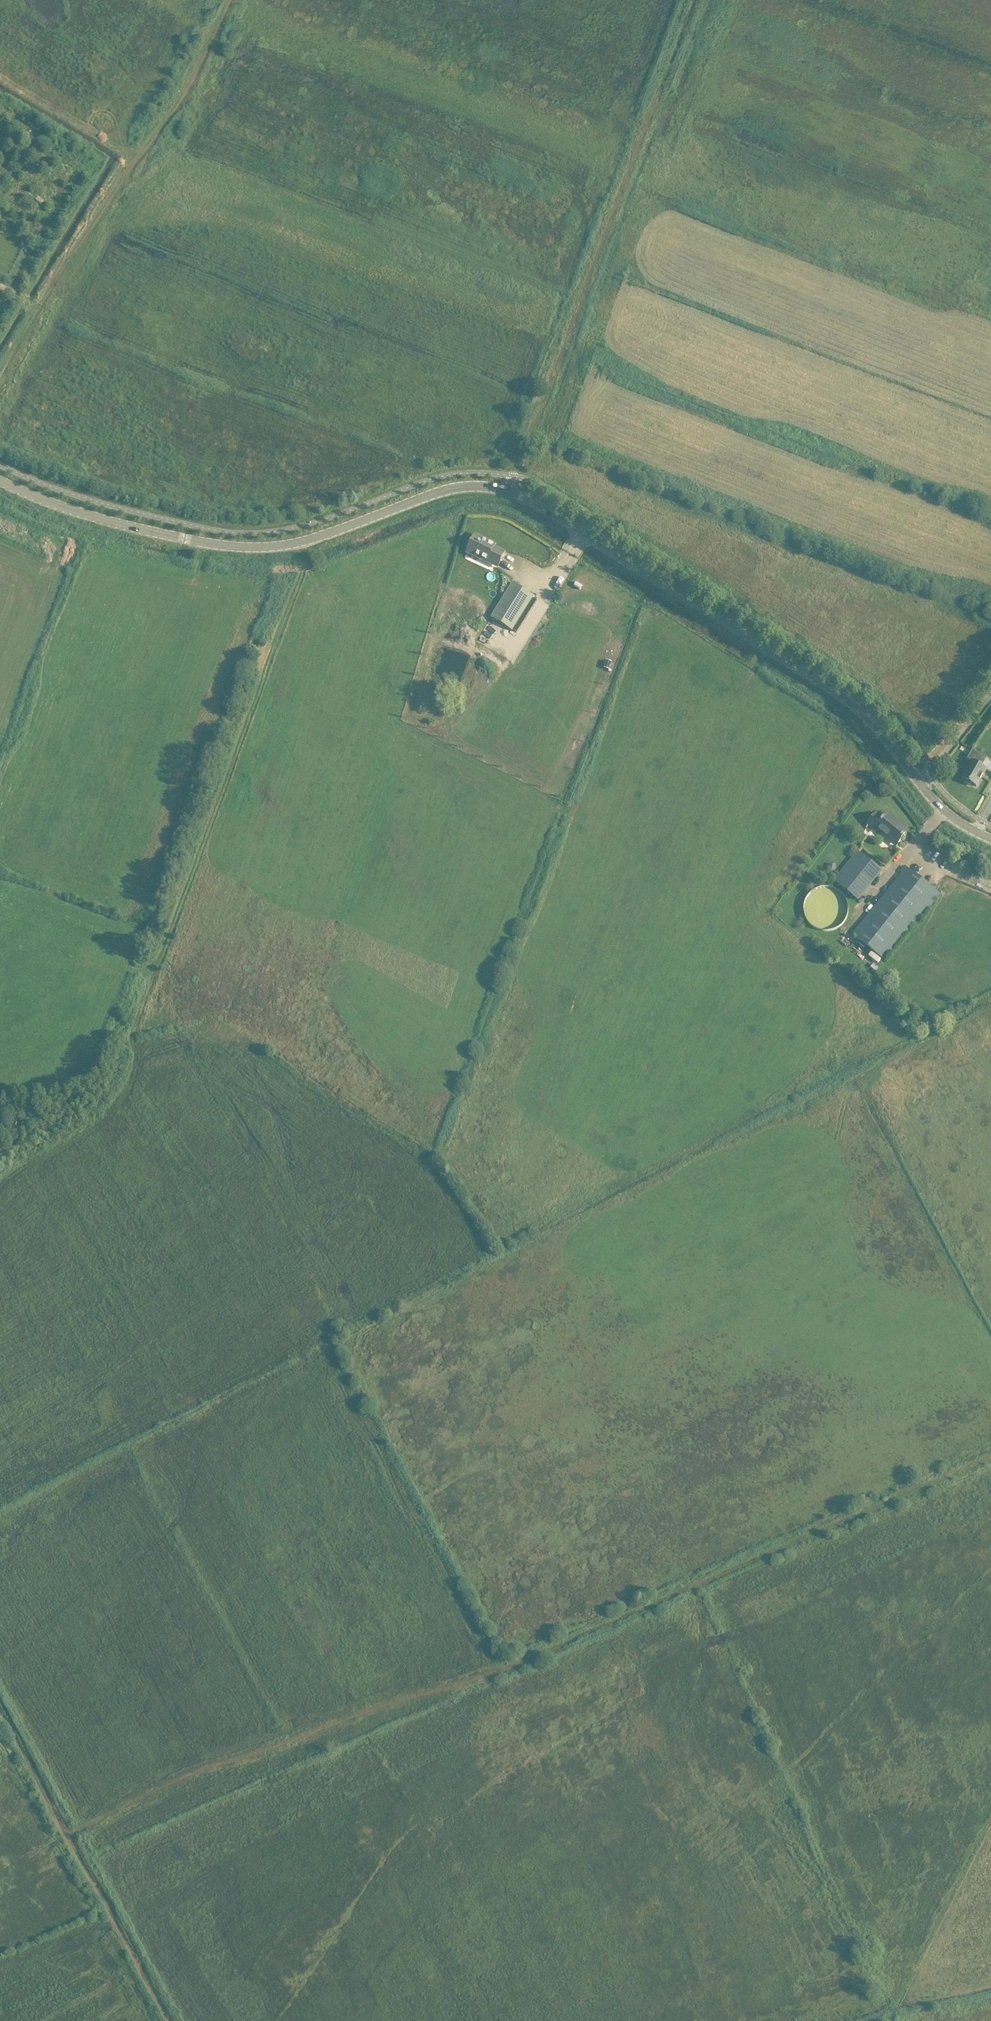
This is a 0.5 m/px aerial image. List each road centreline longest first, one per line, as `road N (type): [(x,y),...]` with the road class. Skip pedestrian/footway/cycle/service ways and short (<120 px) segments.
road 1 (tertiary): [(919,783),(840,694),(504,488),(447,489),(269,547),(137,527),(0,480)]
road 2 (track): [(504,488),(691,0)]
road 3 (track): [(221,0),(201,52),(0,376)]

